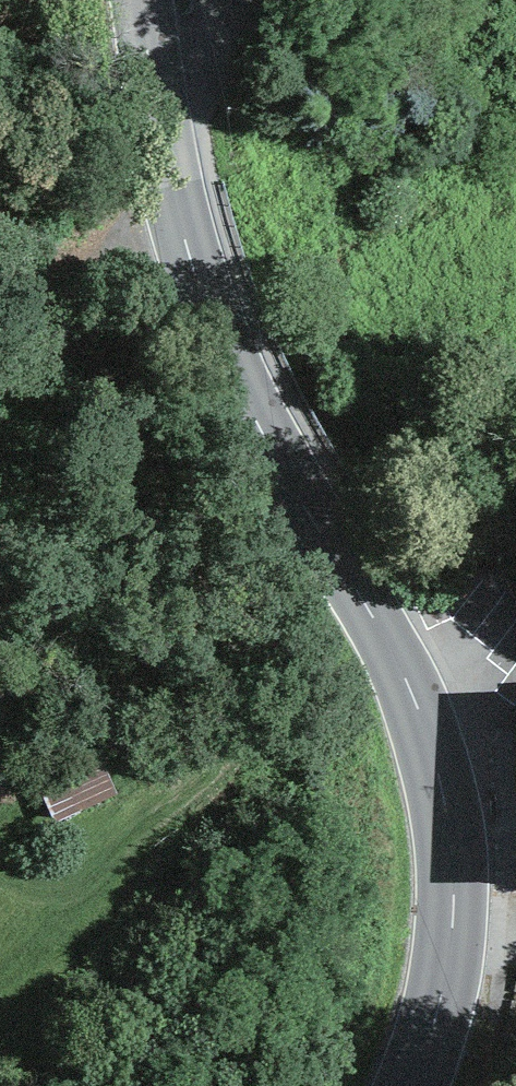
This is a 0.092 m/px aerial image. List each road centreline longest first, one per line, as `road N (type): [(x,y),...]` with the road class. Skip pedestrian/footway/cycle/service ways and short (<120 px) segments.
road 1 (secondary): [(408,1085),(436,1008),(447,944),(448,816),(393,657),(226,345),(186,222),(145,0)]
road 2 (track): [(0,862),(67,872),(111,856),(207,776),(242,724),(246,668),(226,611),(125,433),(79,317),(96,266),(123,245),(186,222)]

